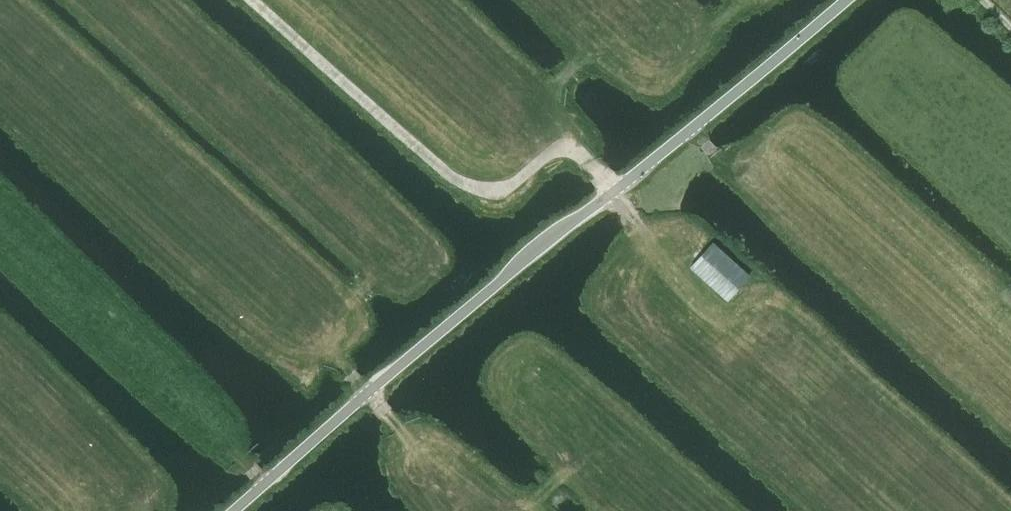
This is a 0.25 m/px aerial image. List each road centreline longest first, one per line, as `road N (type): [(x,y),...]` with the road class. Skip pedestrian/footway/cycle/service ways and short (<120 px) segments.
road 1 (unclassified): [(232,510),(612,184),(843,0)]
road 2 (track): [(612,184),(569,148),(504,193),(458,183),(254,0)]

